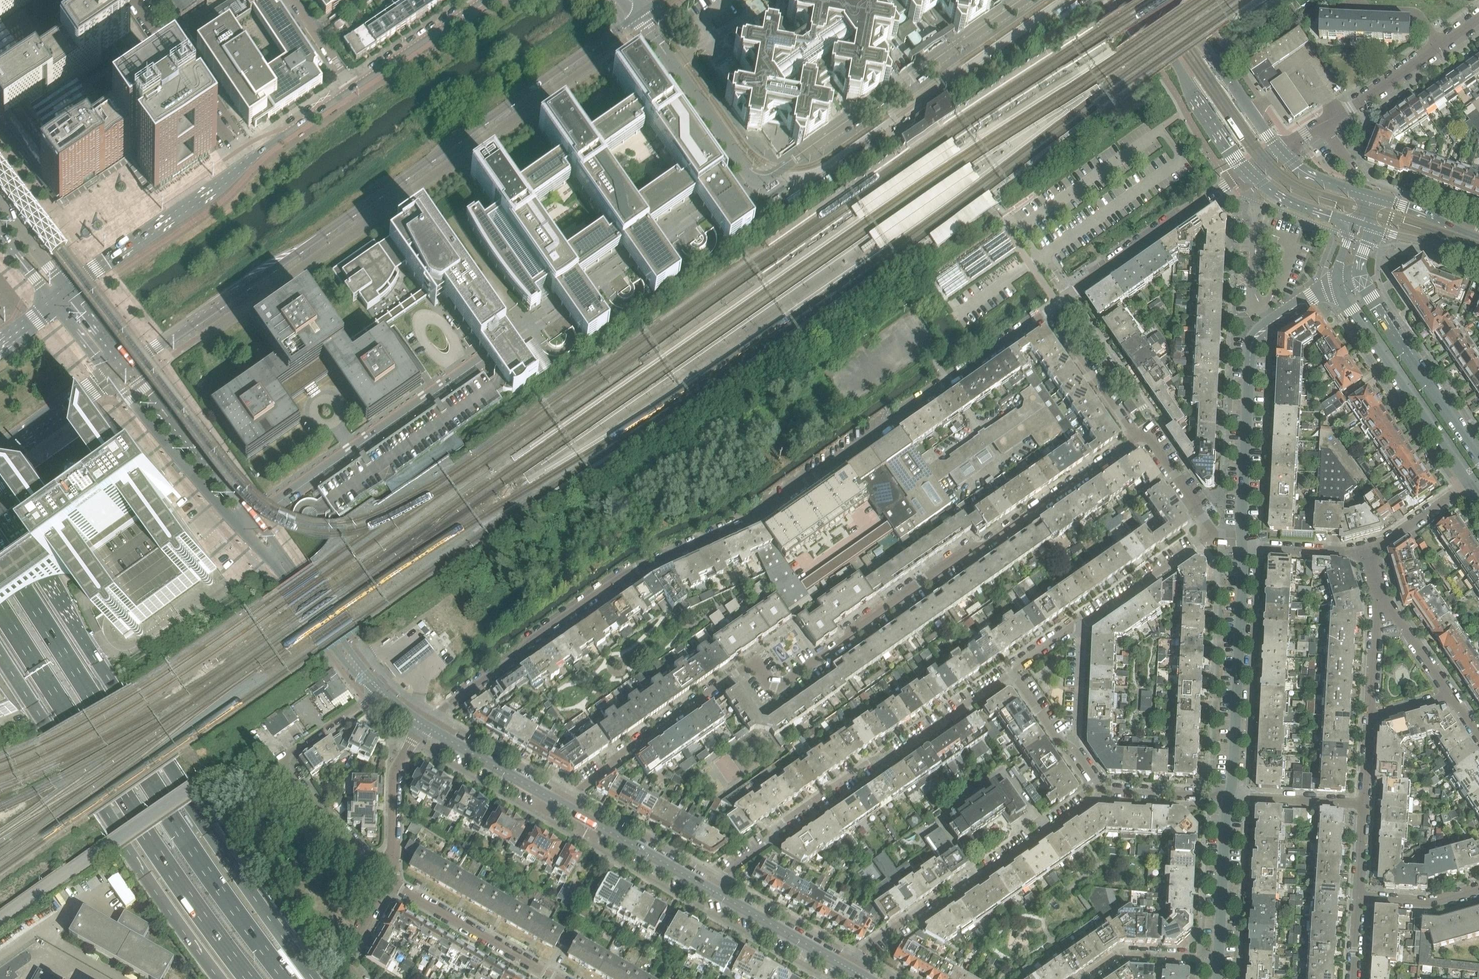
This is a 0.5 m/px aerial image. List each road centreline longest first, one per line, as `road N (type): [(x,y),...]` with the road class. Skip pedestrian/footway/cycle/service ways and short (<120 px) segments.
road 1 (residential): [(427,728),(448,704),(631,570),(763,513),(1249,172)]
road 2 (residential): [(1136,440),(787,682),(773,686),(756,664),(748,665),(614,760),(565,806)]
road 3 (secondary): [(130,366),(640,15)]
road 4 (motorway): [(313,978),(0,510)]
road 5 (tertiary): [(113,378),(375,692)]
road 6 (tertiary): [(382,687),(130,366)]
road 7 (motorway): [(0,653),(101,811),(224,978)]
road 8 (residential): [(1011,674),(776,826),(770,842),(706,887)]
road 9 (primary): [(192,851),(0,556)]
road 10 (residential): [(752,175),(765,182),(776,176),(1024,0)]
road 11 (tertiary): [(1243,549),(1251,346),(1341,281)]
road 12 (residential): [(845,966),(1103,791)]
road 13 (primary): [(0,610),(167,867)]
road 14 (tertiary): [(1229,798),(1243,549)]
road 15 (residential): [(365,859),(282,764),(375,692)]
road 16 (secondary): [(1341,281),(1350,308),(1471,483)]
road 17 (unclassified): [(0,919),(190,787)]
road 18 (secondary): [(246,163),(70,290)]
road 19 (secondary): [(1478,453),(1361,279)]
road 20 (unclassified): [(365,859),(322,844),(249,776),(219,772),(190,787)]
road 21 (secondary): [(1133,0),(1249,172)]
road 22 (residential): [(134,0),(246,163)]
road 23 (residential): [(752,175),(640,15)]
road 24 (residential): [(1281,152),(1441,46)]
road 25 (residential): [(556,978),(390,883)]
road 26 (secondary): [(1281,152),(1170,0)]
road 27 (tertiary): [(706,887),(565,806)]
road 28 (tertiary): [(1218,960),(1229,798)]
road 29 (tertiary): [(845,966),(706,887)]
road 30 (tertiary): [(565,806),(427,728)]
road 31 (motorway): [(286,978),(192,851)]
road 32 (residential): [(1084,624),(1214,535)]
road 33 (secondary): [(481,2),(356,89)]
road 34 (residential): [(1136,440),(1065,338),(1087,322)]
road 35 (residential): [(393,865),(396,768),(427,728)]
road 36 (residential): [(1081,978),(1119,953),(1218,960)]
road 37 (motorway): [(167,867),(249,978)]
road 38 (secondary): [(0,456),(113,378)]
road 39 (residential): [(1229,798),(1364,804)]
road 40 (secondary): [(356,89),(246,163)]
road 41 (residential): [(1214,535),(1148,439),(1136,440)]
road 42 (residential): [(1076,752),(1084,624)]
road 43 (residential): [(1103,791),(1229,798)]
road 44 (residential): [(1366,550),(1471,483)]
road 45 (residential): [(1243,549),(1366,550)]
road 46 (residential): [(1358,898),(1432,903),(1478,889)]
road 47 (residential): [(1451,697),(1380,598)]
road 48 (residential): [(1369,718),(1380,598)]

